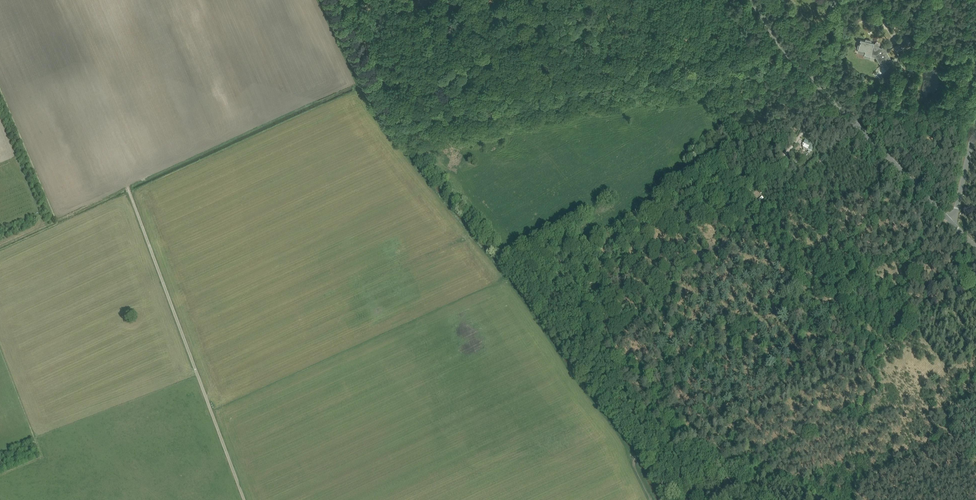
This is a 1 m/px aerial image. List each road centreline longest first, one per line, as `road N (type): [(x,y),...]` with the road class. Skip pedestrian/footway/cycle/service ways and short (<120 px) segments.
road 1 (tertiary): [(947,218),(791,57),(751,0)]

